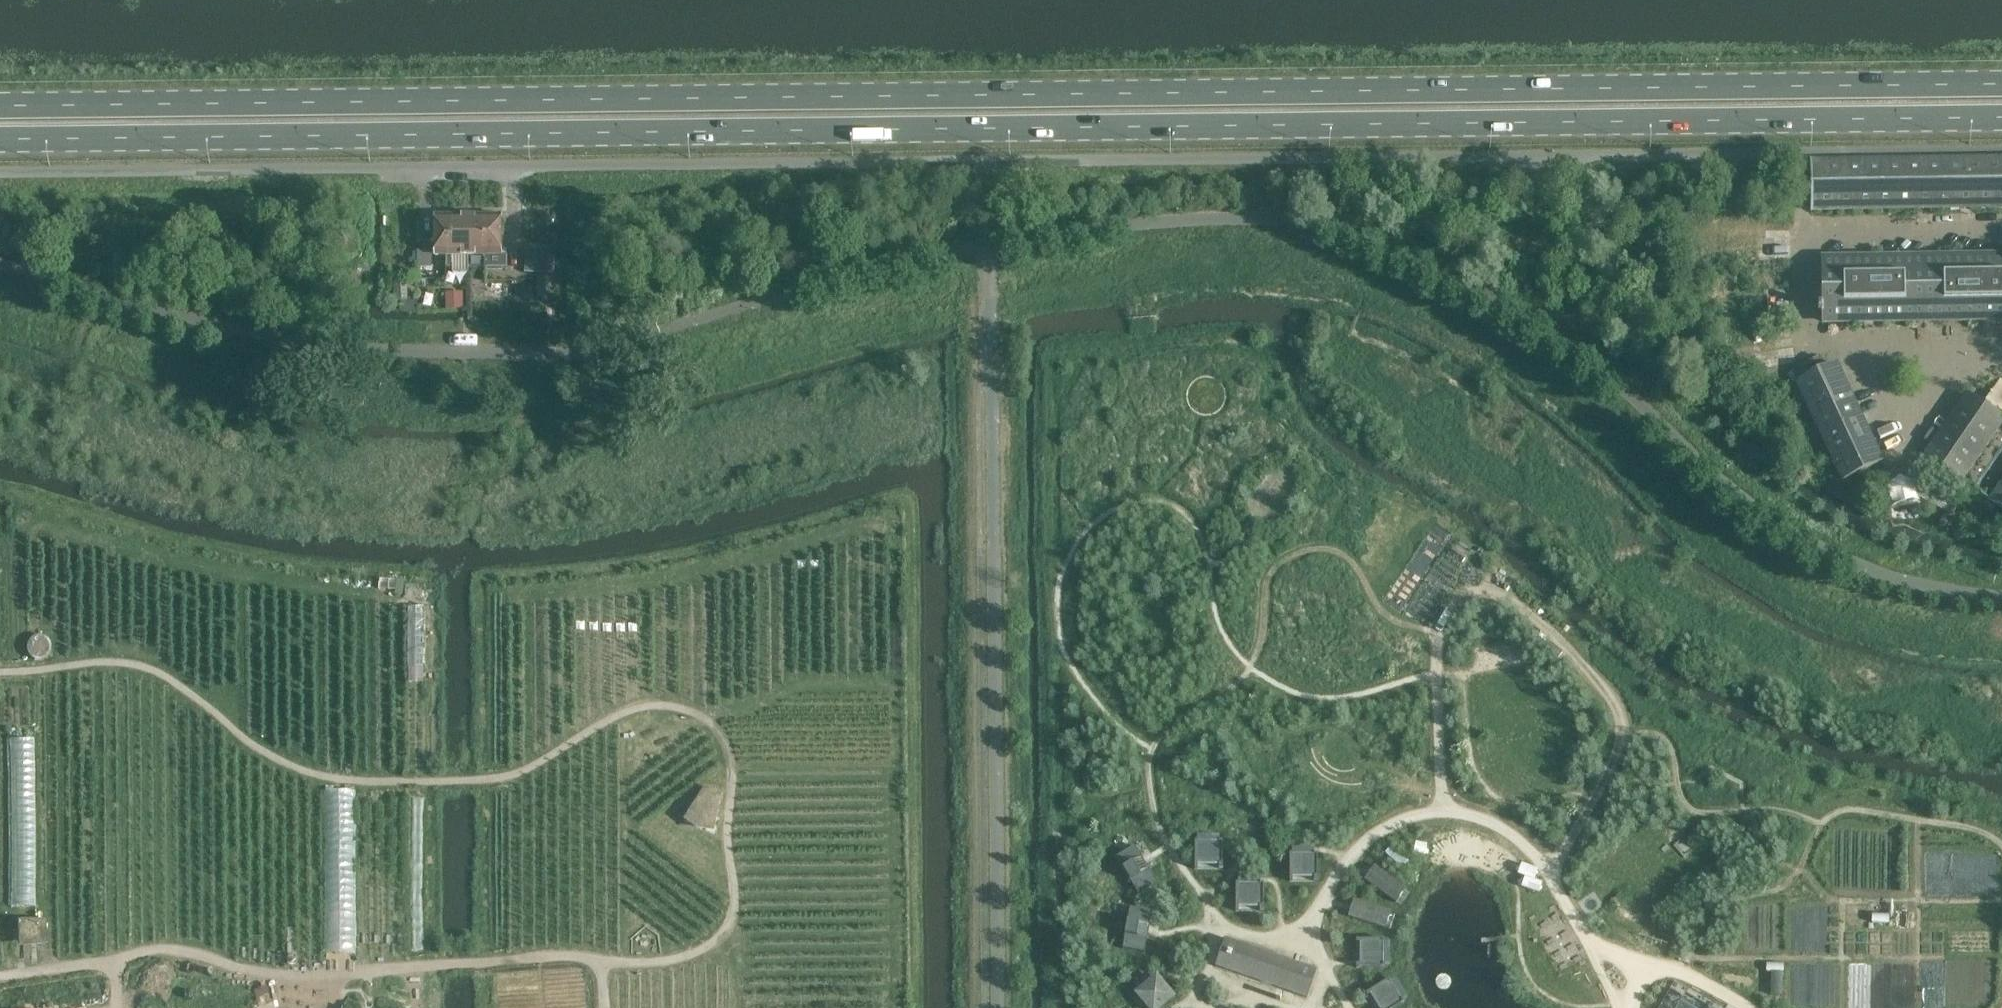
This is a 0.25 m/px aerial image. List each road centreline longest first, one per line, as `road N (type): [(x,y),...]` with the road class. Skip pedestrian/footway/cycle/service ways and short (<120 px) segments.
road 1 (primary): [(0,139),(2001,116)]
road 2 (primary): [(2001,84),(0,106)]
road 3 (track): [(601,965),(688,954),(709,945),(733,912),(730,754),(712,722),(693,712),(647,704),(622,712),(505,777),(346,782),(249,743),(152,669),(118,662),(0,671)]
road 4 (track): [(1152,749),(1101,707),(1070,663),(1057,605),(1076,546),(1090,526),(1127,505),(1157,501),(1186,516),(1204,541),(1224,635),(1284,687),(1332,699),(1439,675)]
road 5 (track): [(1440,632),(1387,616),(1338,551),(1297,554),(1267,583),(1261,644),(1247,673),(1154,743),(1148,759),(1155,814),(1226,926),(1279,933),(1316,912)]
road 6 (track): [(1844,900),(1762,854),(1747,838),(1743,811),(1688,808),(1662,737),(1623,735),(1597,800),(1555,869),(1612,978),(1631,993)]
road 7 (track): [(116,962),(168,948),(300,976),(572,957),(601,965),(603,1007)]
road 8 (track): [(1623,735),(1615,700),(1514,601),(1495,591),(1462,595),(1443,617),(1438,650),(1443,812)]
road 9 (track): [(1555,869),(1506,826),(1458,811),(1372,834),(1328,882),(1316,912),(1322,964),(1350,1007)]
road 10 (track): [(2001,848),(1979,832),(1915,818),(1850,809),(1832,815),(1786,885),(1722,905),(1680,968)]
road 11 (track): [(1686,959),(1919,957),(1915,818)]
road 12 (track): [(1843,1007),(1844,900),(2001,900)]
road 13 (track): [(0,976),(116,962),(117,1007)]
road 14 (track): [(1285,1007),(1207,974),(1215,942),(1210,904)]

